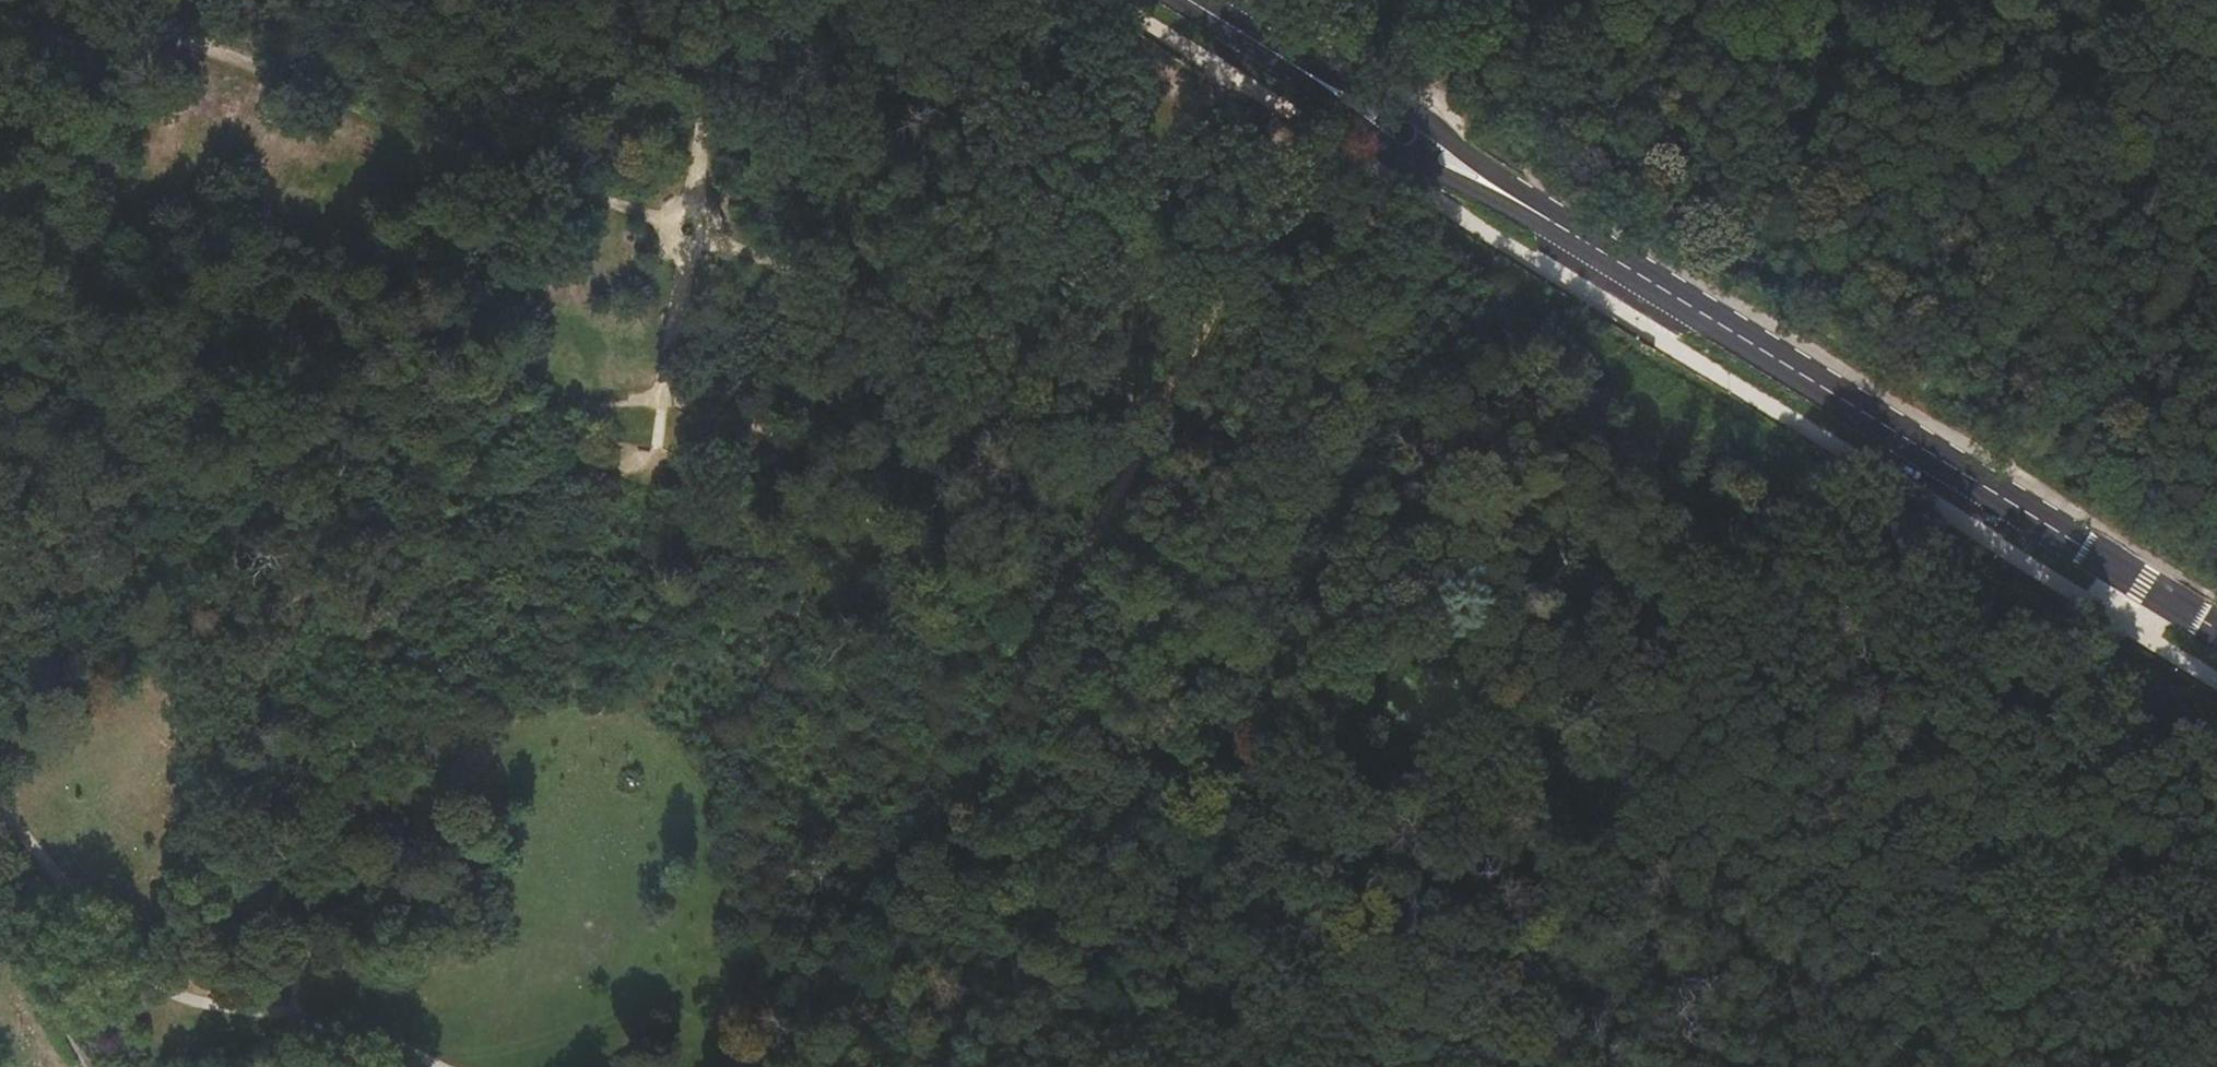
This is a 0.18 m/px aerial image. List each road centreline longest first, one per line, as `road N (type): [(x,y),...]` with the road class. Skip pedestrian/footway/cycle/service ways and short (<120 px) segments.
road 1 (tertiary): [(1551,220),(2216,628)]
road 2 (tertiary): [(1551,220),(1449,141),(1378,98),(1305,71)]
road 3 (tertiary): [(1305,71),(1363,121),(1435,166),(1551,220)]
road 4 (tertiary): [(1190,0),(1305,71)]

